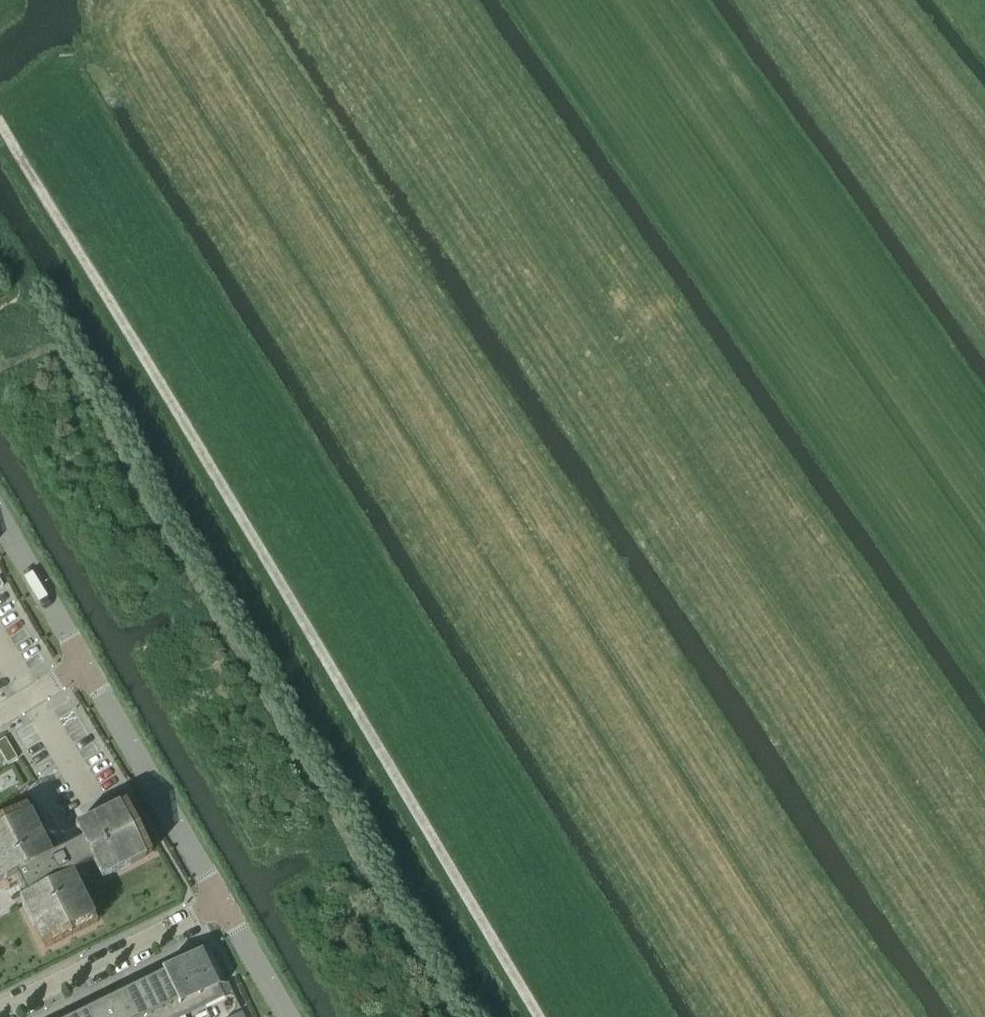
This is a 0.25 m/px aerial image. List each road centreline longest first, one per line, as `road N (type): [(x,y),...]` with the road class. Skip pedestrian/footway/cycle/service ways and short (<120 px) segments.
road 1 (track): [(520,0),(984,665)]
road 2 (residential): [(217,899),(86,672)]
road 3 (residential): [(0,1006),(217,899)]
road 4 (residential): [(86,672),(0,524)]
road 5 (residential): [(285,1016),(217,899)]

